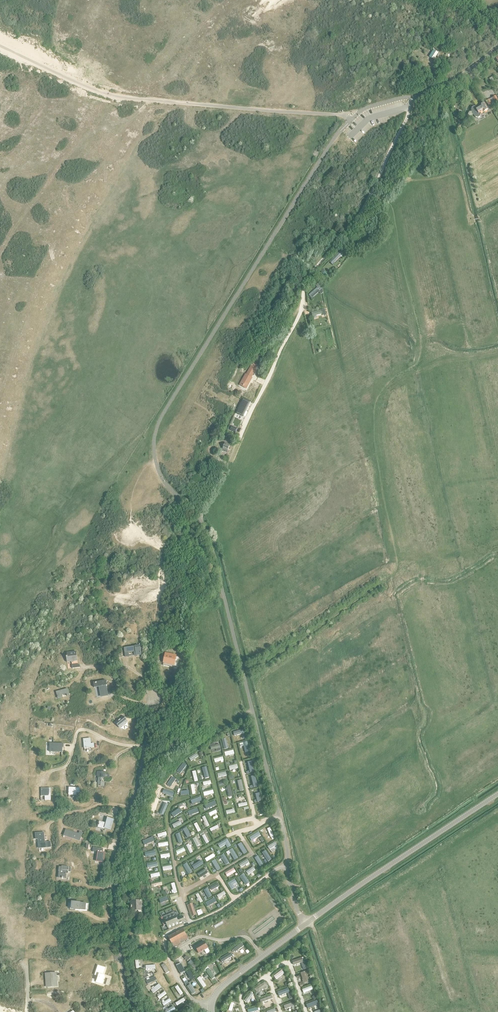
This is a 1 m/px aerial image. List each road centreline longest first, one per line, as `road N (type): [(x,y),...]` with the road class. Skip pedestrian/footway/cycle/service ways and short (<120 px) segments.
road 1 (track): [(371,193),(388,202),(421,355),(385,384),(373,417),(395,575),(244,675)]
road 2 (unclassified): [(306,923),(293,899),(283,831),(200,519)]
road 3 (unclassified): [(242,434),(300,313),(308,278),(363,208),(411,105)]
road 4 (unclassified): [(136,1011),(124,982),(111,870),(153,699)]
road 5 (unclassified): [(306,923),(497,794)]
road 6 (unclassified): [(211,1004),(225,984),(306,923)]

